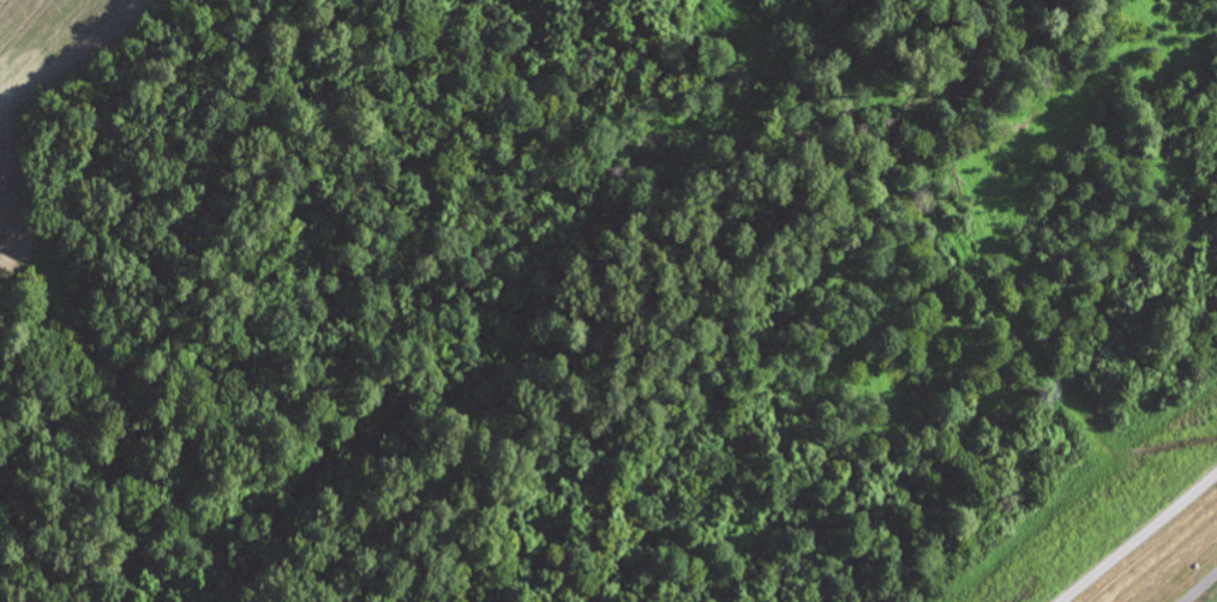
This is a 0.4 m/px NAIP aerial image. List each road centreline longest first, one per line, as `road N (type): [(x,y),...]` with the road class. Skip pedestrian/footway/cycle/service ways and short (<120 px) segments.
road 1 (residential): [(1062,601),(1216,473)]

